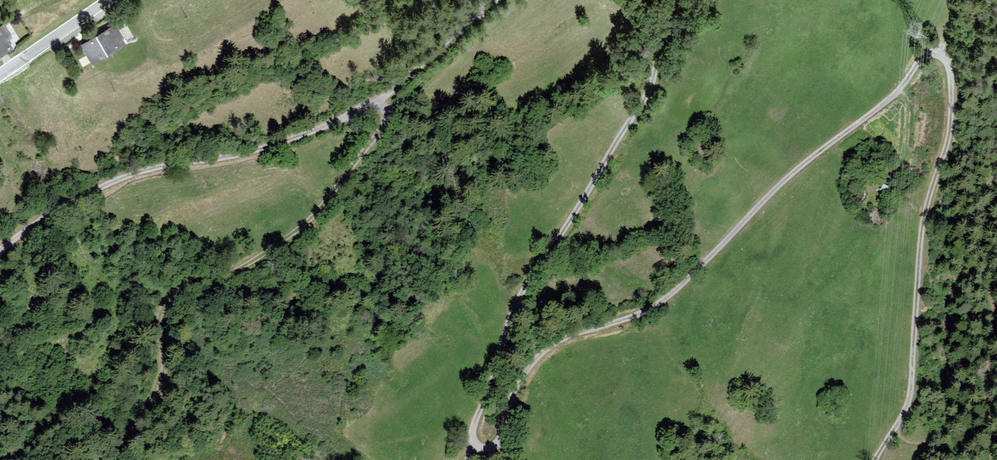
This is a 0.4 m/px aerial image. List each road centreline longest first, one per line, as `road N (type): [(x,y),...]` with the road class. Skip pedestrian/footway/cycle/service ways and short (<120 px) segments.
road 1 (track): [(673,0),(630,126),(518,300),(475,441),(499,444),(517,392),(562,340),(661,301),(933,54),(952,78),(950,131),(920,246),(913,386),(896,424)]
road 2 (track): [(0,253),(44,219),(137,174),(262,151),(375,107),(503,0)]
road 3 (unclassified): [(0,74),(105,0)]

